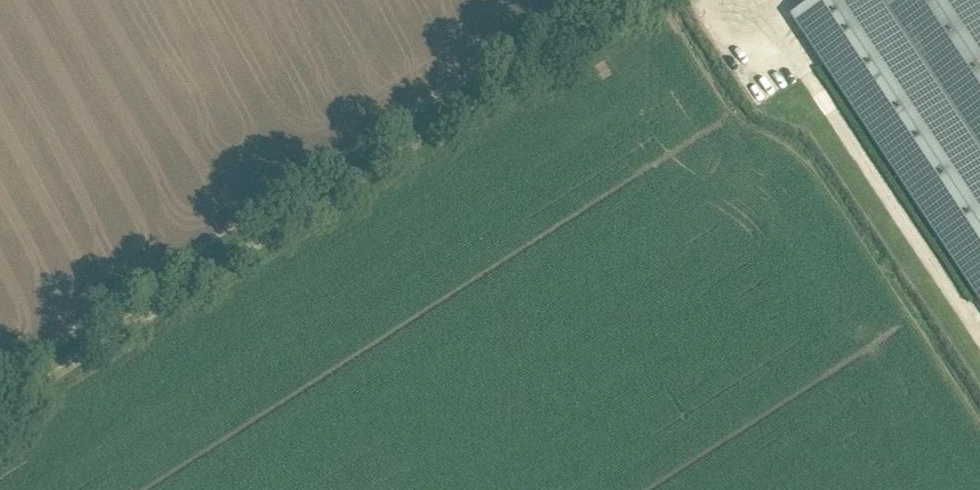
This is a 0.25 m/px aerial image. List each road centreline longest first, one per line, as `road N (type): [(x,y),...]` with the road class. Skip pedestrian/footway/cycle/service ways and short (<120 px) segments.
road 1 (track): [(0,409),(631,0)]

